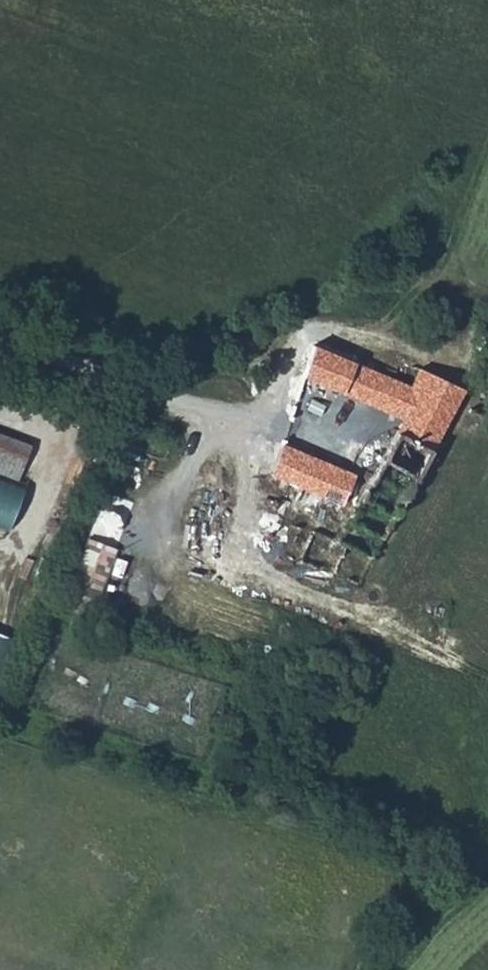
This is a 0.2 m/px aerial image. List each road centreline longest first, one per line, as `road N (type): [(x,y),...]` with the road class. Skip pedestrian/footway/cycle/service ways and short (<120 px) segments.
road 1 (unclassified): [(0,344),(197,419)]

